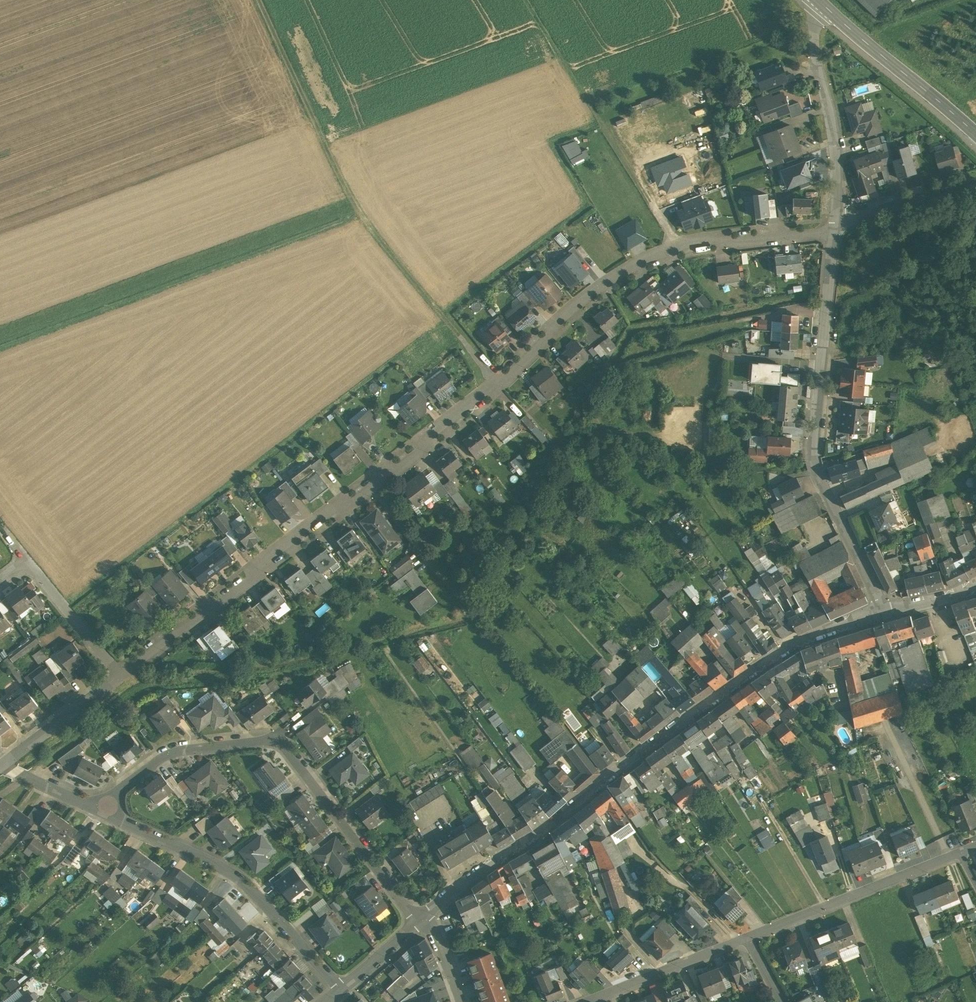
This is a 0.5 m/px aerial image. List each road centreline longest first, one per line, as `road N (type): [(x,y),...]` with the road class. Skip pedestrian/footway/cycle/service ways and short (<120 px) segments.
road 1 (residential): [(677,248),(605,285),(434,432),(420,453),(333,507),(136,665)]
road 2 (residential): [(421,918),(751,673),(806,639),(885,612)]
road 3 (residential): [(421,918),(285,746),(270,738),(157,757),(100,812)]
road 4 (residential): [(885,612),(813,457),(835,233)]
road 5 (track): [(0,348),(361,215)]
road 6 (residential): [(342,989),(230,871),(100,812)]
road 7 (track): [(361,215),(258,0)]
road 8 (residential): [(960,855),(748,941)]
road 9 (residential): [(836,220),(837,153),(813,32),(828,10)]
road 10 (track): [(496,384),(361,215)]
road 11 (secondary): [(975,134),(828,10)]
road 12 (residential): [(748,941),(586,1001)]
road 13 (track): [(527,0),(608,133)]
road 14 (residential): [(123,675),(4,766)]
road 15 (residential): [(29,562),(123,675)]
road 16 (residential): [(836,220),(975,188)]
road 17 (residential): [(608,133),(677,248)]

